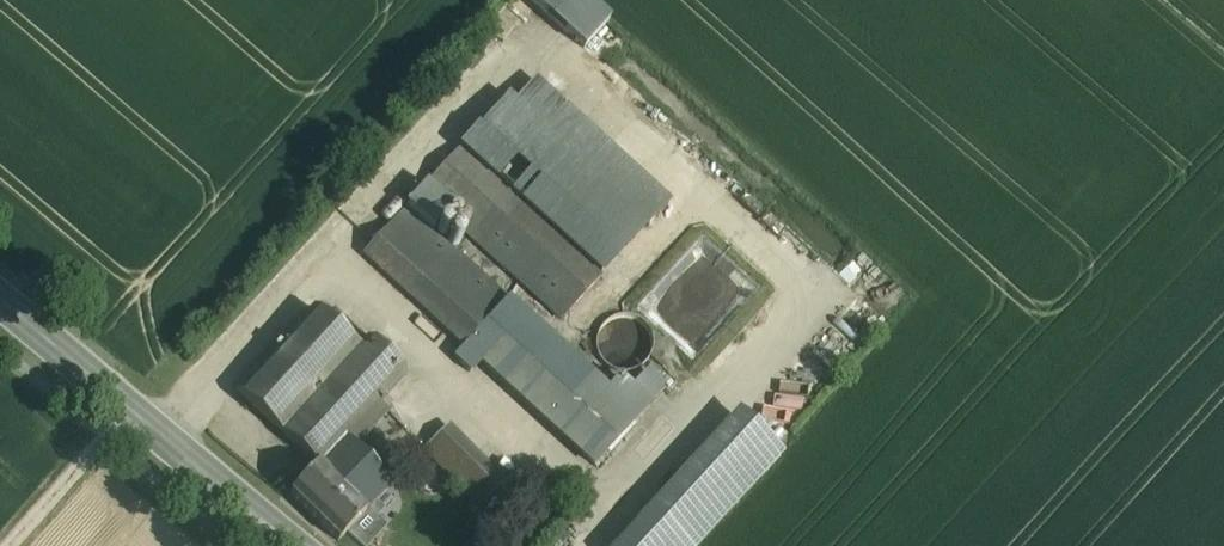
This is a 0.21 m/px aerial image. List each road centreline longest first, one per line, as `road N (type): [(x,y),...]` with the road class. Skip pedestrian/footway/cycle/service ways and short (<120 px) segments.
road 1 (primary): [(0,293),(303,545)]
road 2 (track): [(133,404),(112,439),(18,545)]

